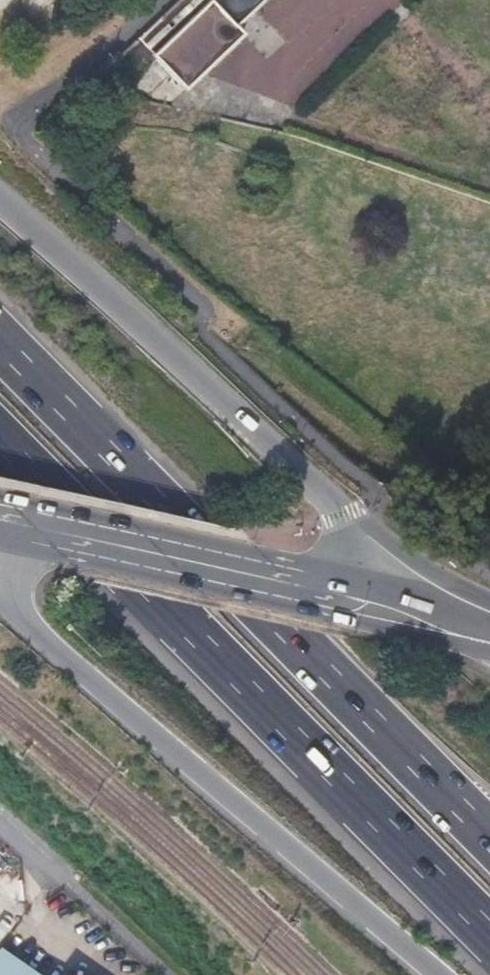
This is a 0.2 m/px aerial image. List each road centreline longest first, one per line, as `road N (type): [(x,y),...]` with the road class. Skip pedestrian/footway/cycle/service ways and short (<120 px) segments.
road 1 (motorway): [(0,442),(489,936)]
road 2 (motorway): [(489,833),(0,341)]
road 3 (motorway): [(479,631),(0,206)]
road 4 (motorway): [(9,608),(435,974)]
road 5 (secondary): [(0,519),(287,578),(479,631)]
road 6 (track): [(205,306),(349,425),(489,516)]

